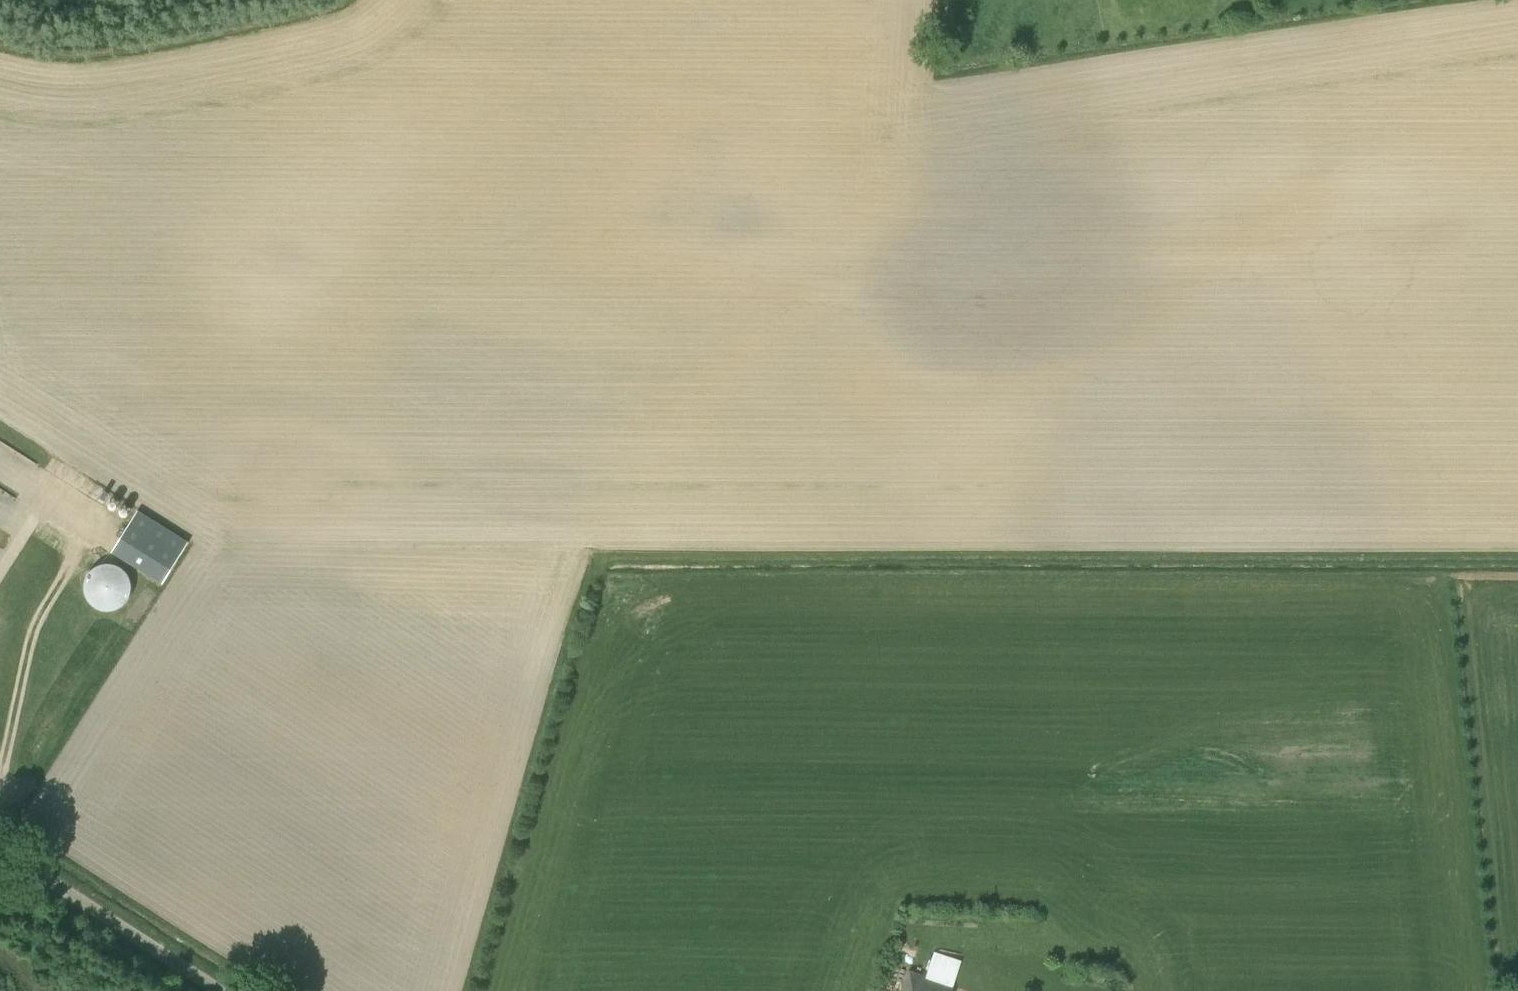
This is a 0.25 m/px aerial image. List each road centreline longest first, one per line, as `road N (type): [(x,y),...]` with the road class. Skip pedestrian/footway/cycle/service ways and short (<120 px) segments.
road 1 (tertiary): [(225,990),(0,847)]

